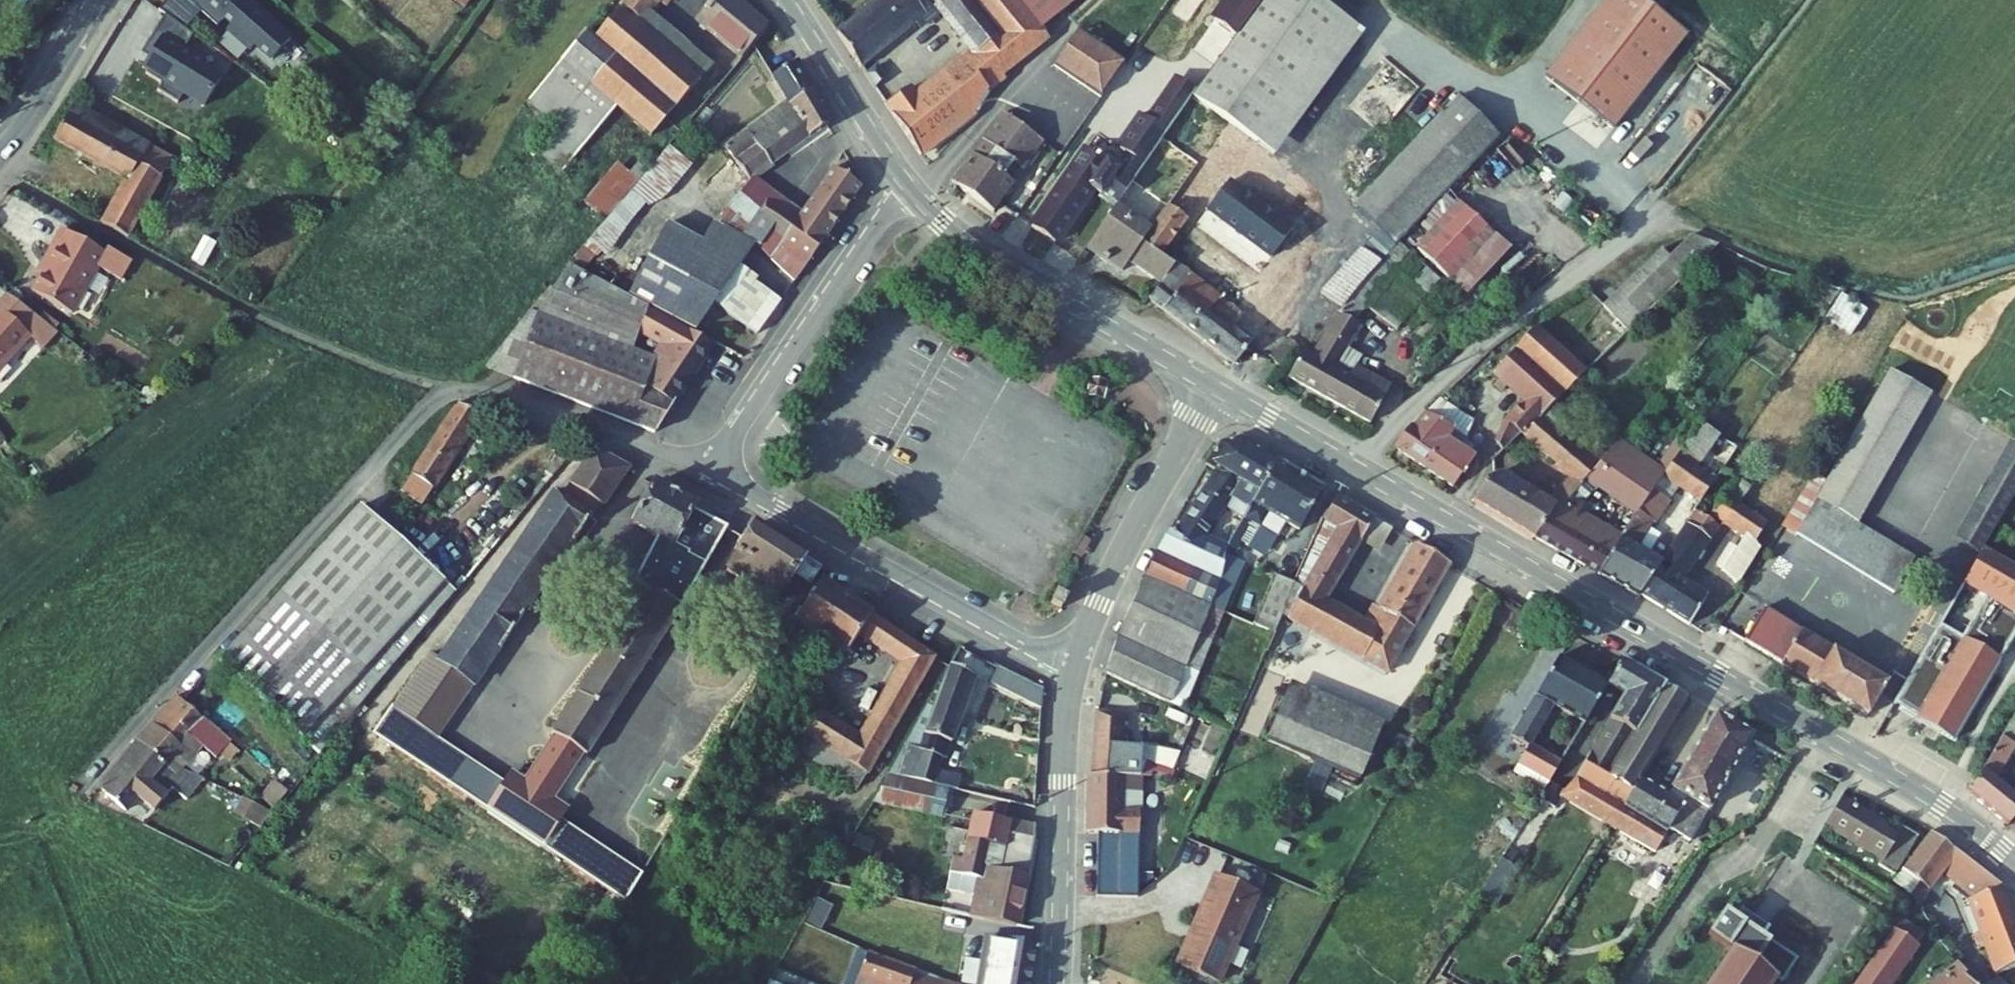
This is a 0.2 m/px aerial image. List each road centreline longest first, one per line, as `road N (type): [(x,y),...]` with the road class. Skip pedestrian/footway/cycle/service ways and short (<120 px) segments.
road 1 (tertiary): [(2014,863),(1908,783),(1214,386)]
road 2 (residential): [(96,781),(443,397),(485,392),(628,435),(717,477)]
road 3 (residential): [(1074,670),(717,477)]
road 4 (tertiary): [(1214,386),(984,252),(903,177)]
road 5 (residential): [(717,477),(903,177)]
road 6 (tertiary): [(1214,386),(1131,537),(1074,670)]
road 7 (tertiary): [(1074,670),(1057,983)]
road 8 (tertiary): [(903,177),(787,0)]
road 9 (tertiary): [(97,0),(0,151)]

